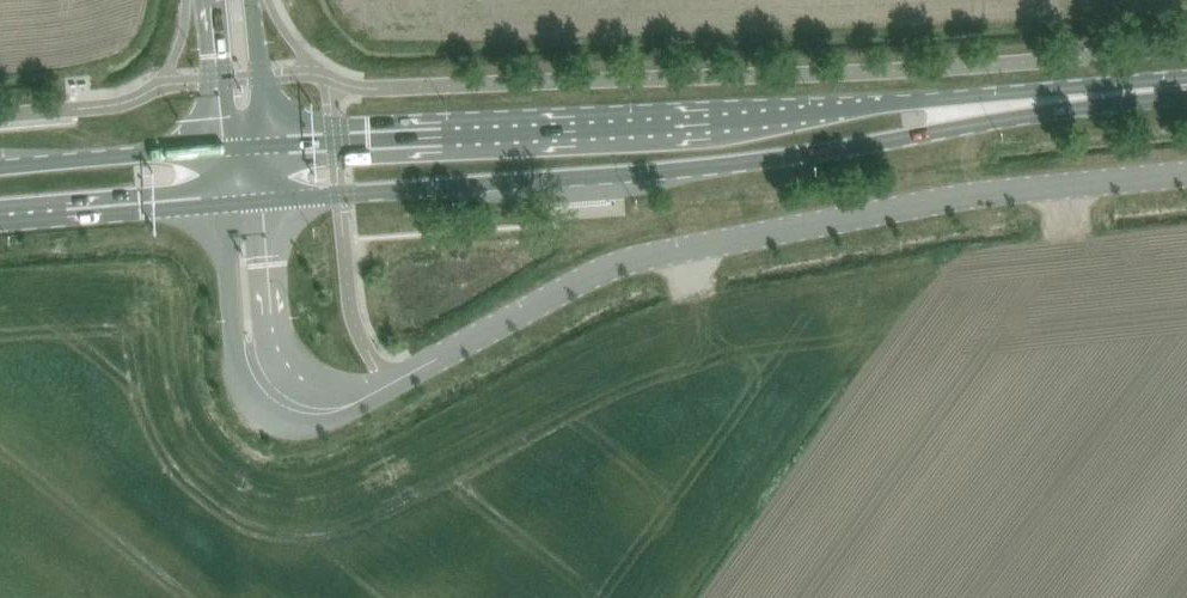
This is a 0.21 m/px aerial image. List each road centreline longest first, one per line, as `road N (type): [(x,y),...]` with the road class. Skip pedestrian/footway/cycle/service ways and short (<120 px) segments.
road 1 (unclassified): [(296,405),(362,403),(583,277),(650,254),(921,201),(1186,170)]
road 2 (primary): [(275,198),(798,154),(1161,87)]
road 3 (primary): [(1161,87),(271,141)]
road 4 (unclassified): [(218,200),(238,358),(253,380),(296,405)]
road 5 (primary): [(0,219),(218,200)]
road 6 (primary): [(214,146),(0,167)]
road 7 (unclassified): [(296,405),(279,338),(275,198)]
road 8 (unclassified): [(218,0),(214,146)]
road 9 (unclassified): [(271,141),(250,0)]

